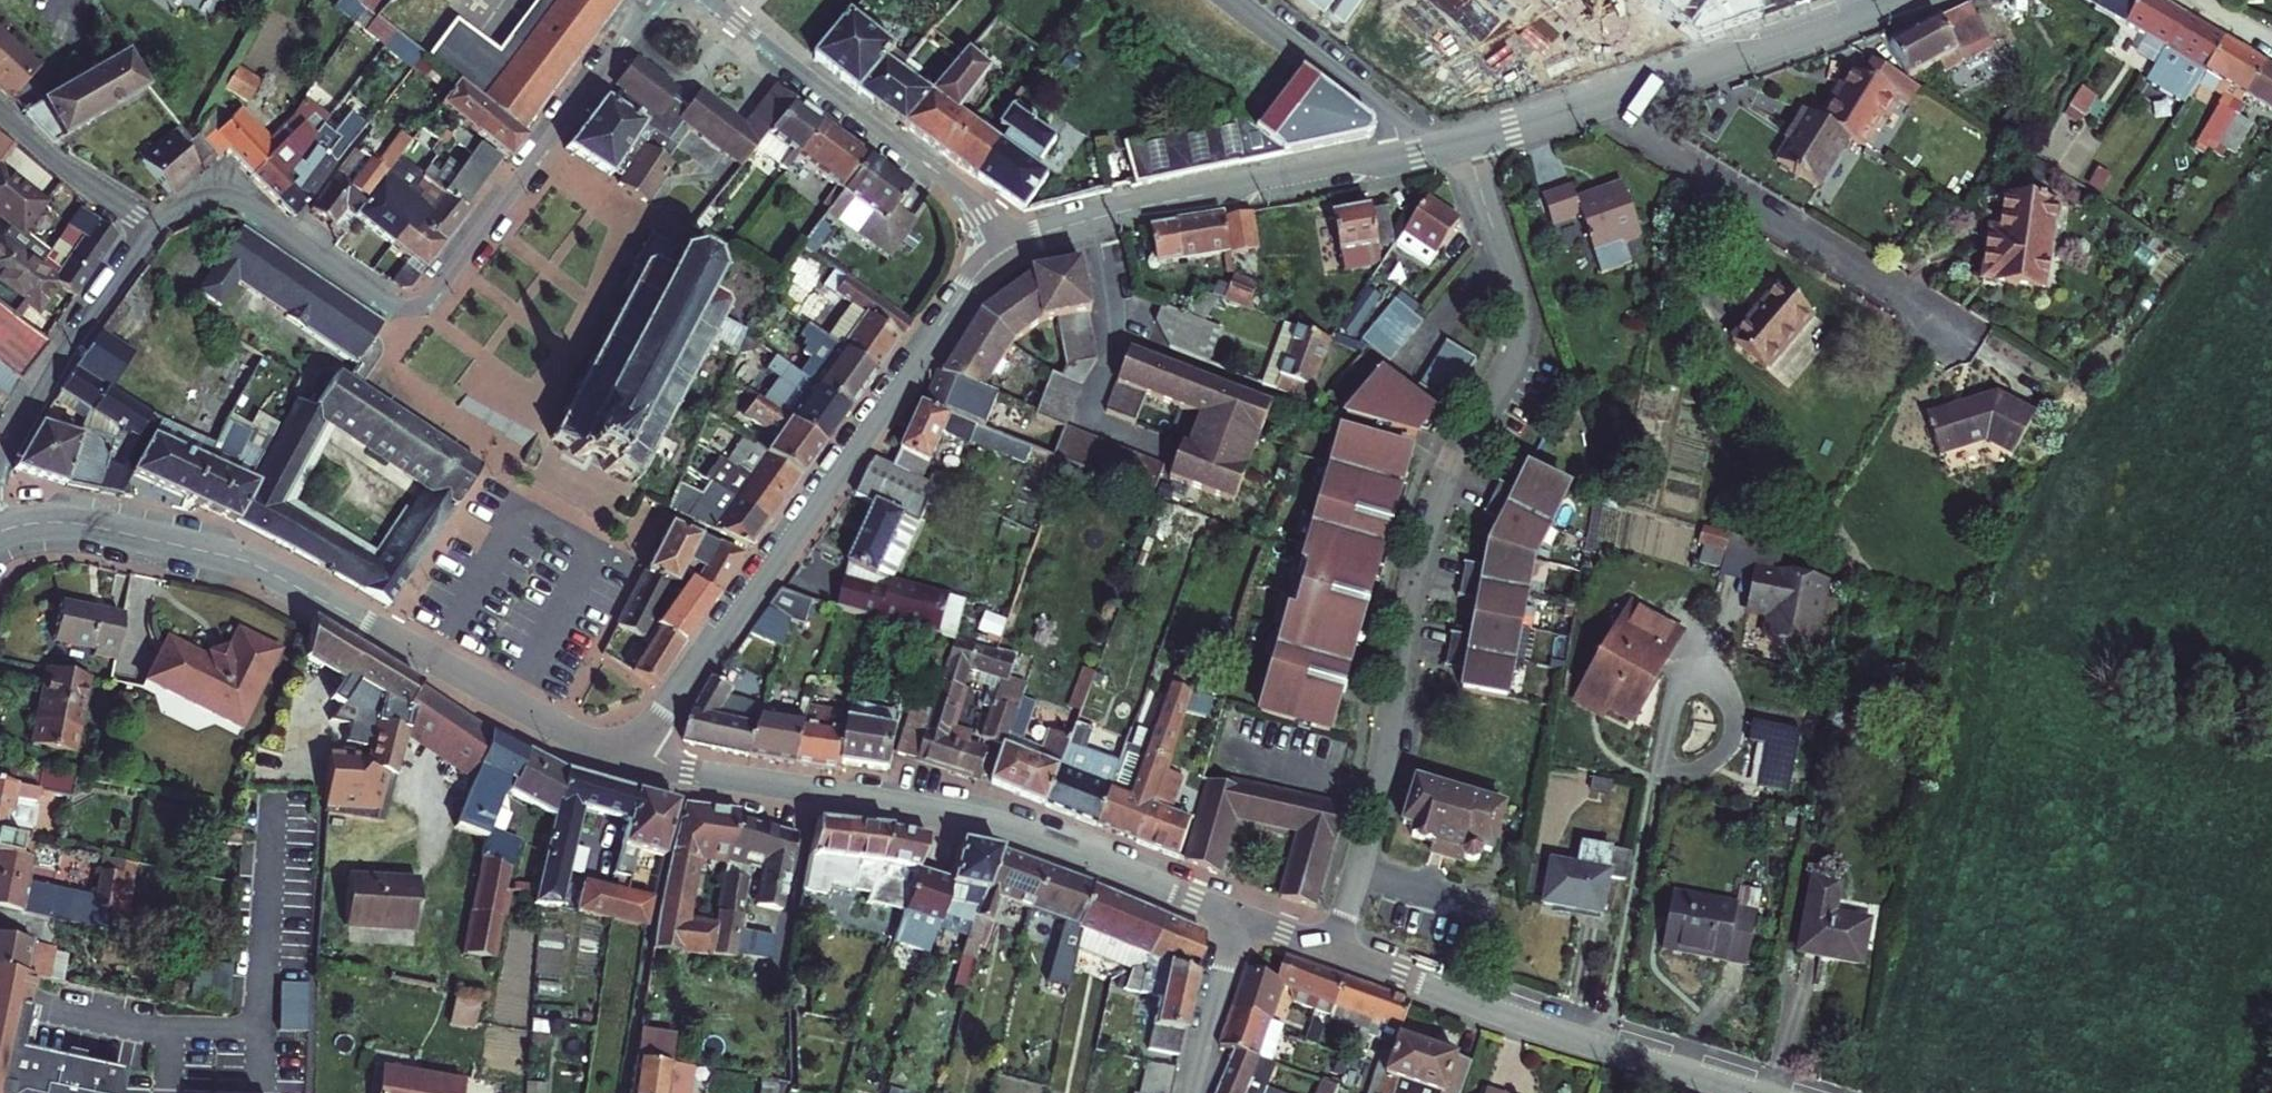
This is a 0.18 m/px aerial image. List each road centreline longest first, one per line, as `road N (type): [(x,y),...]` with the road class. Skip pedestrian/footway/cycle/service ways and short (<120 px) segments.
road 1 (residential): [(1464,143),(1518,298),(1519,335),(1441,491),(1418,559),(1386,757),(1334,953)]
road 2 (residential): [(656,0),(432,299),(418,307),(390,305),(239,202),(185,209),(150,234)]
road 3 (tertiary): [(641,750),(609,752),(557,731),(242,560),(54,520),(1,532)]
road 4 (residential): [(1012,247),(968,286),(641,750)]
road 5 (tertiary): [(641,750),(683,773),(1010,825),(1235,915)]
road 6 (tertiary): [(1334,953),(1756,1092)]
road 7 (residential): [(1594,105),(1955,331)]
road 8 (residential): [(1406,156),(1118,214),(1012,247)]
road 9 (residential): [(1012,247),(977,204),(708,0)]
road 10 (residential): [(1900,0),(1594,105)]
road 11 (residential): [(150,234),(0,464)]
road 12 (residential): [(1238,0),(1379,109),(1406,156)]
road 13 (residential): [(150,234),(0,113)]
road 14 (residential): [(1192,1092),(1235,915)]
road 15 (residential): [(1594,105),(1464,143)]

